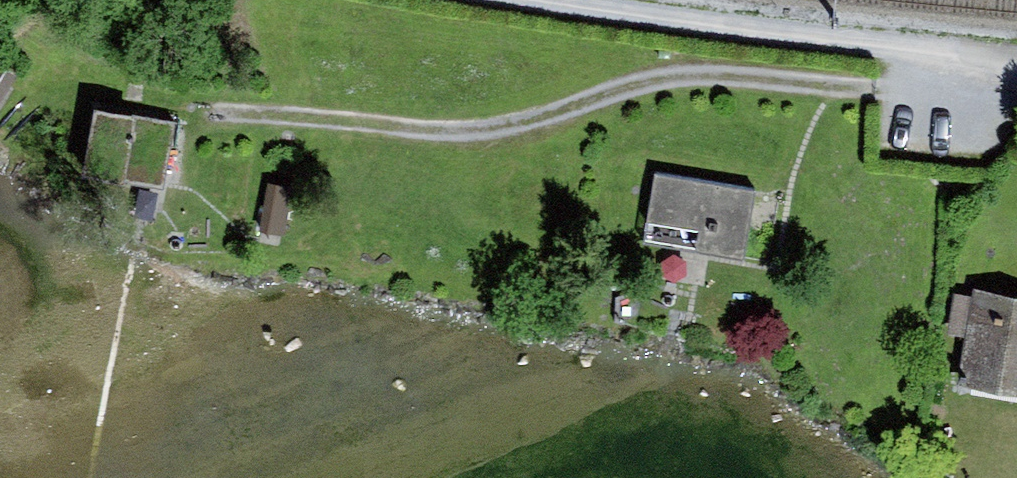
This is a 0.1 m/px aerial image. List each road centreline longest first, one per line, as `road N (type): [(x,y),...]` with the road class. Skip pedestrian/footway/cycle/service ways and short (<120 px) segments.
road 1 (track): [(904,48),(900,96),(682,74),(490,133),(207,116)]
road 2 (track): [(540,0),(1016,61)]

